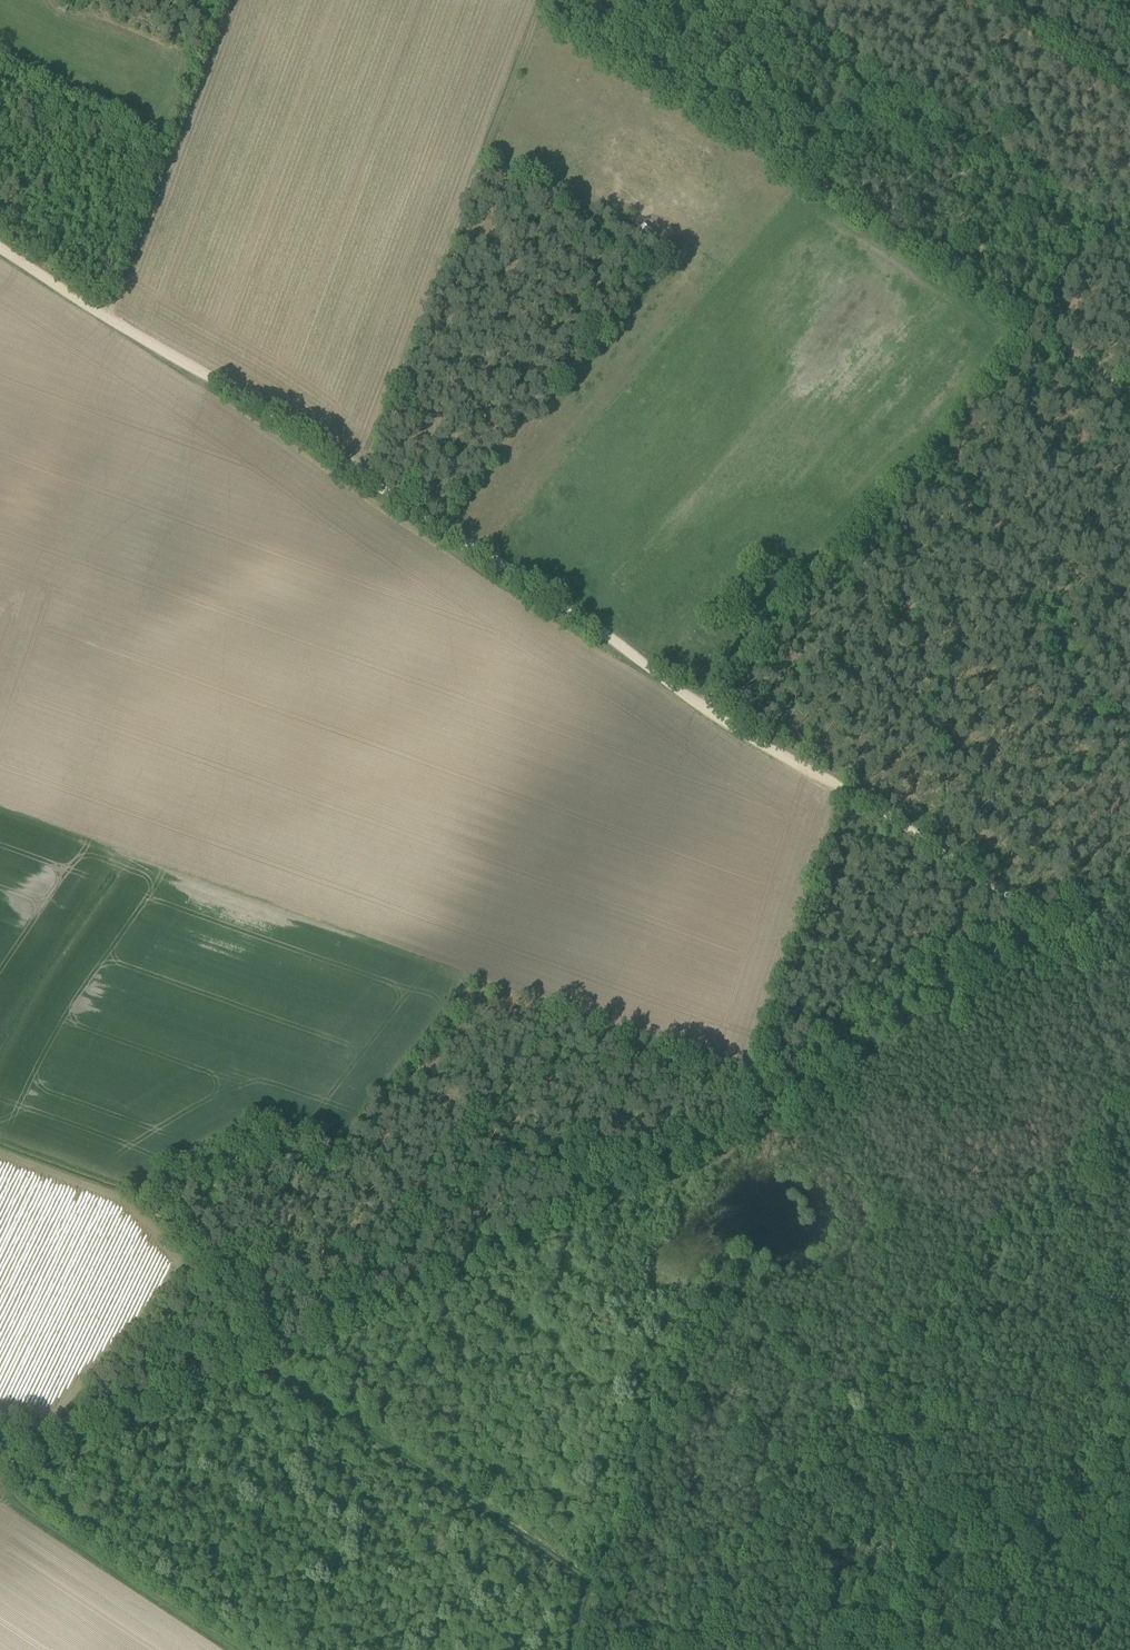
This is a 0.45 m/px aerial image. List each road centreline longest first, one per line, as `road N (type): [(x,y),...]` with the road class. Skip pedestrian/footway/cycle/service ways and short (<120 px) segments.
road 1 (track): [(1068,932),(711,706),(364,469)]
road 2 (track): [(364,469),(544,0)]
road 3 (track): [(1068,932),(740,1130)]
road 4 (track): [(221,0),(105,316)]
road 5 (track): [(364,469),(105,316)]
road 6 (track): [(1030,321),(1129,190)]
road 7 (track): [(105,316),(0,247)]

